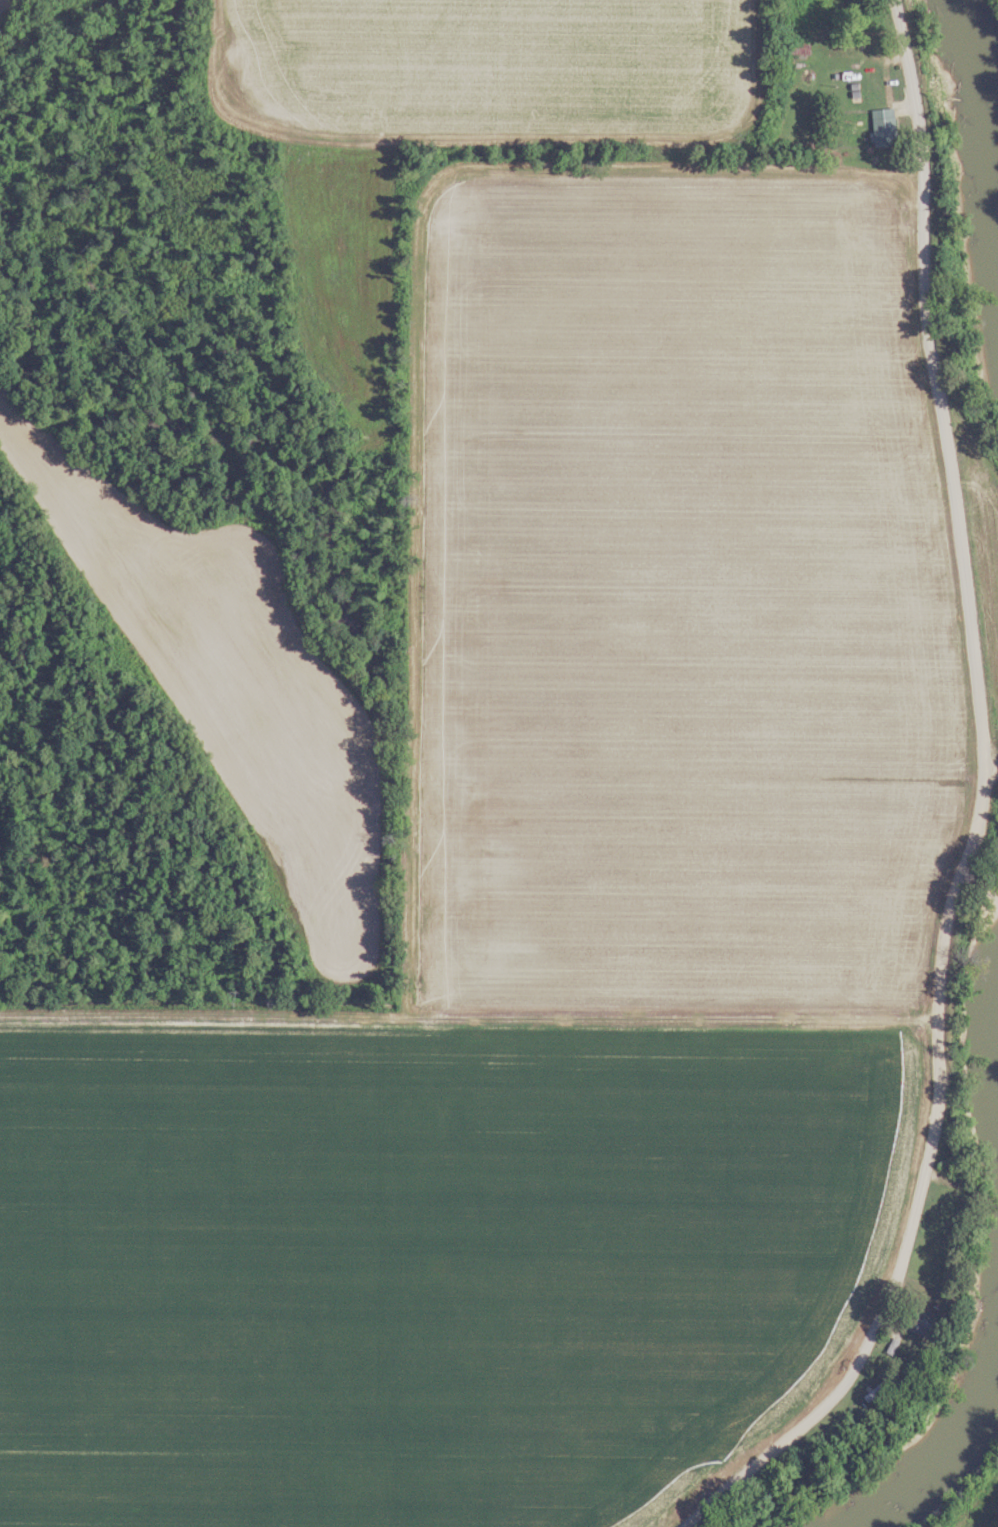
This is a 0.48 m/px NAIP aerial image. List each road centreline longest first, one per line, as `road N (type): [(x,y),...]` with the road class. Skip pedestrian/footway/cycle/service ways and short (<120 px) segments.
road 1 (residential): [(682,1526),(851,1373),(893,1287),(940,1098),(951,928),(980,814),(983,747),(934,351),(925,168),(898,0)]

